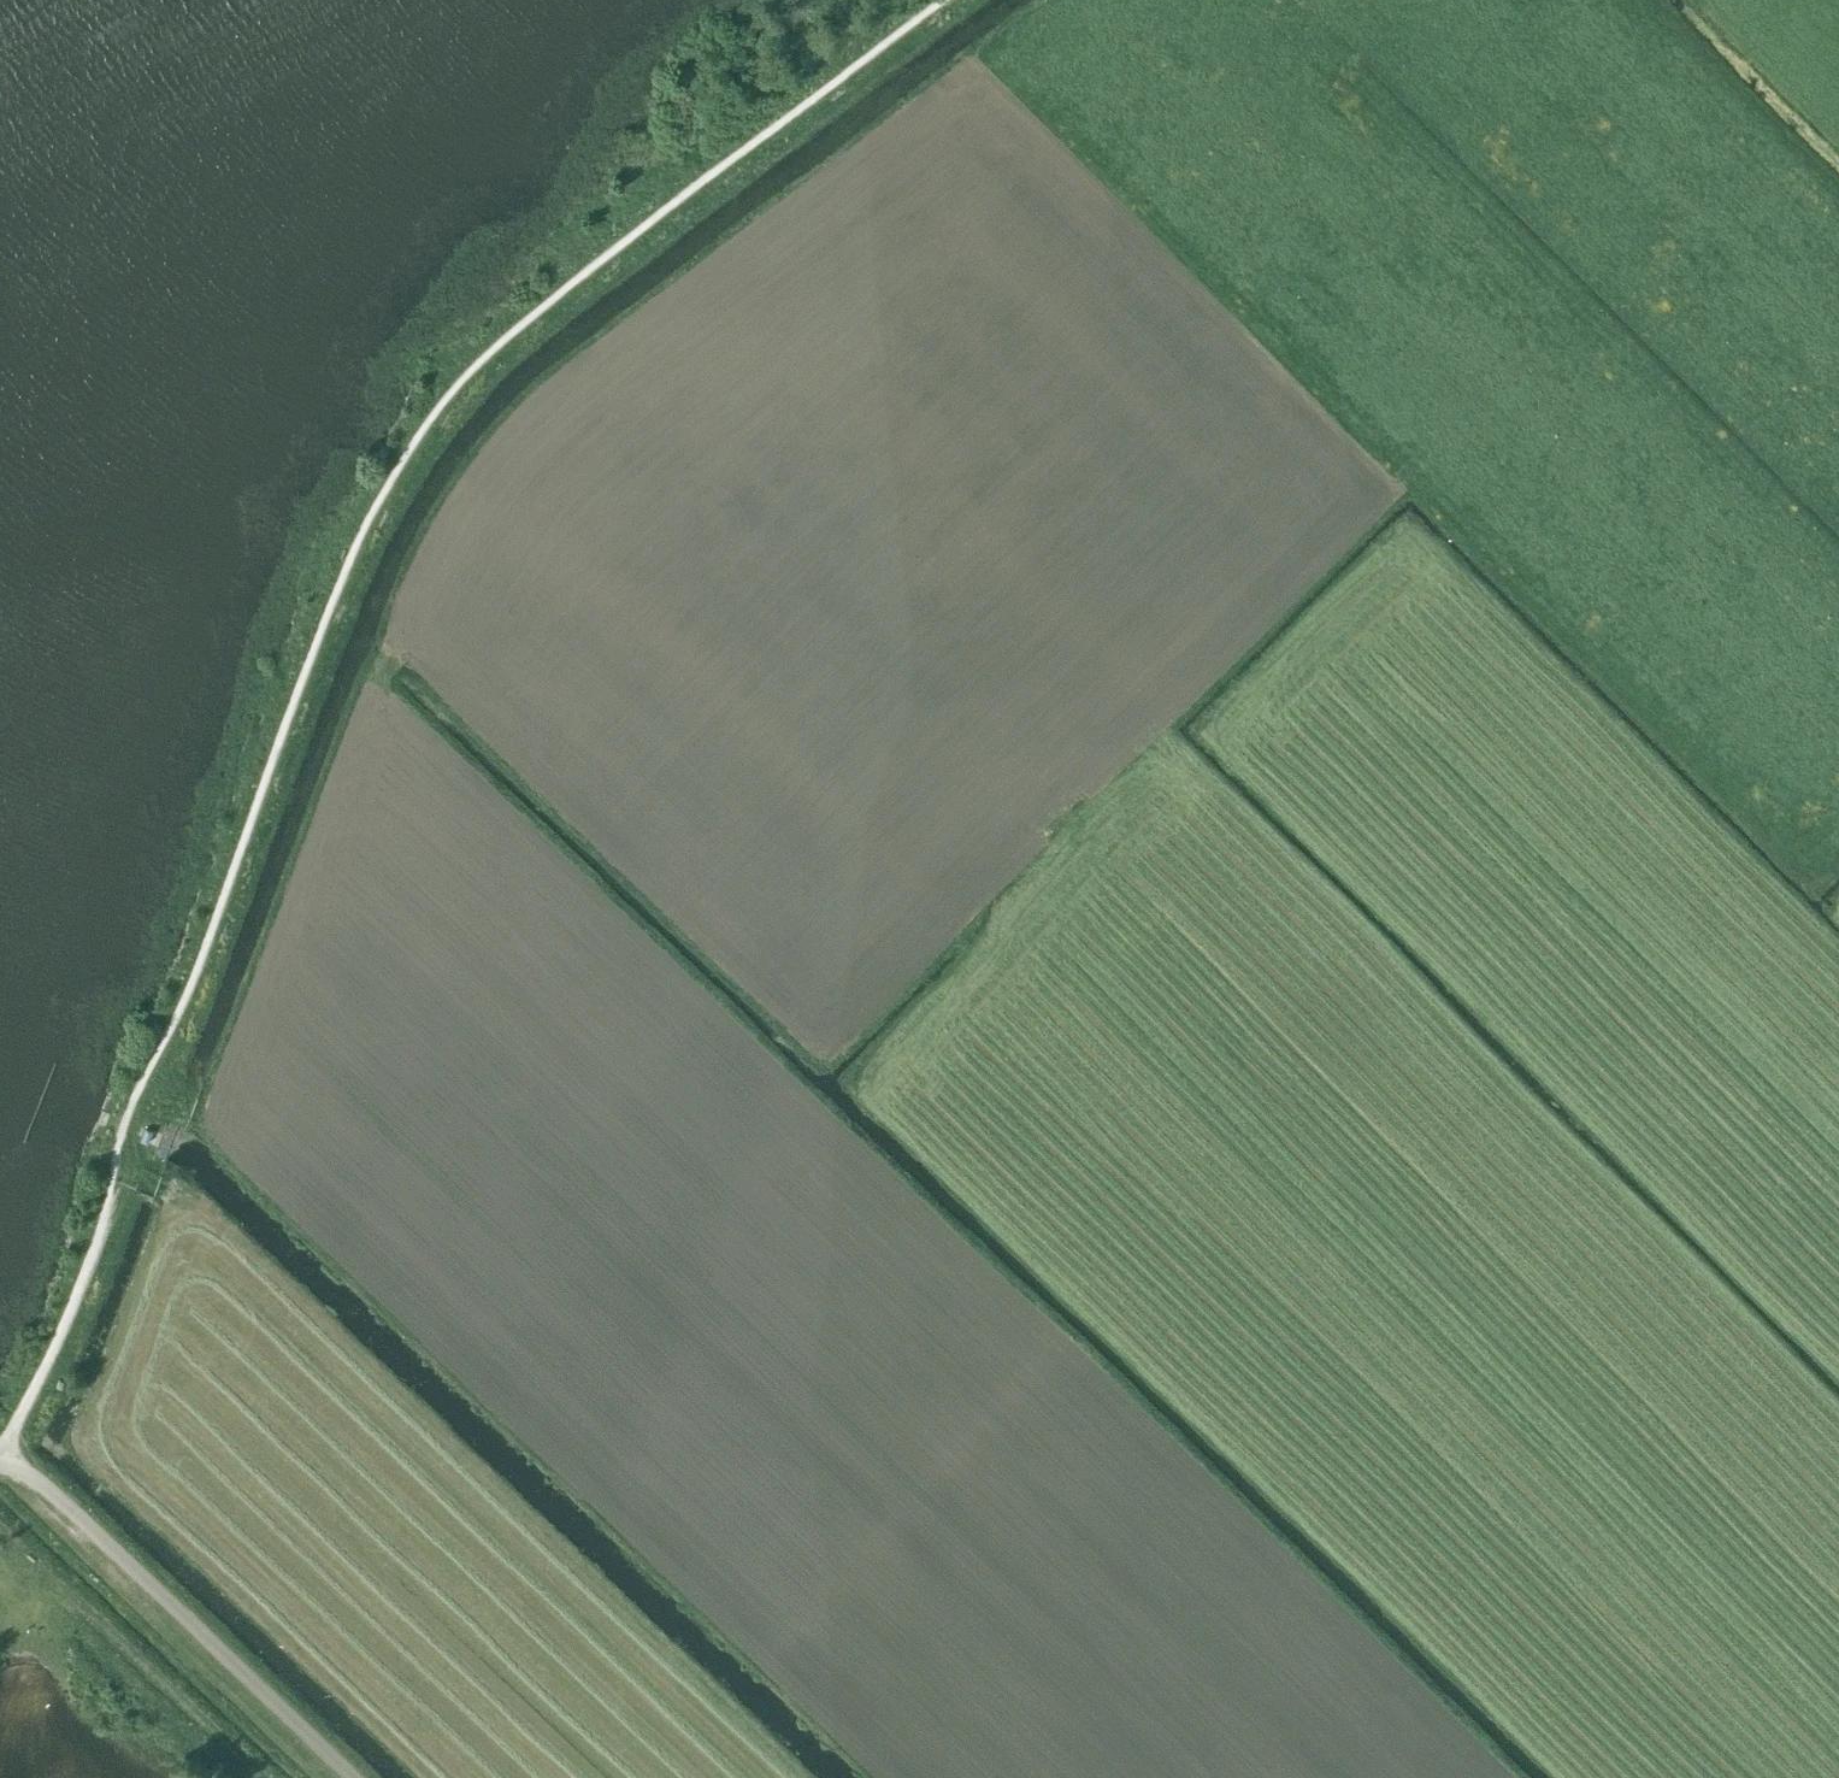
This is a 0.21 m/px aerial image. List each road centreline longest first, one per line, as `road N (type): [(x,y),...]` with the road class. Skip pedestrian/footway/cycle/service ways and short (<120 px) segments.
road 1 (unclassified): [(353,1777),(53,1494),(0,1470)]

